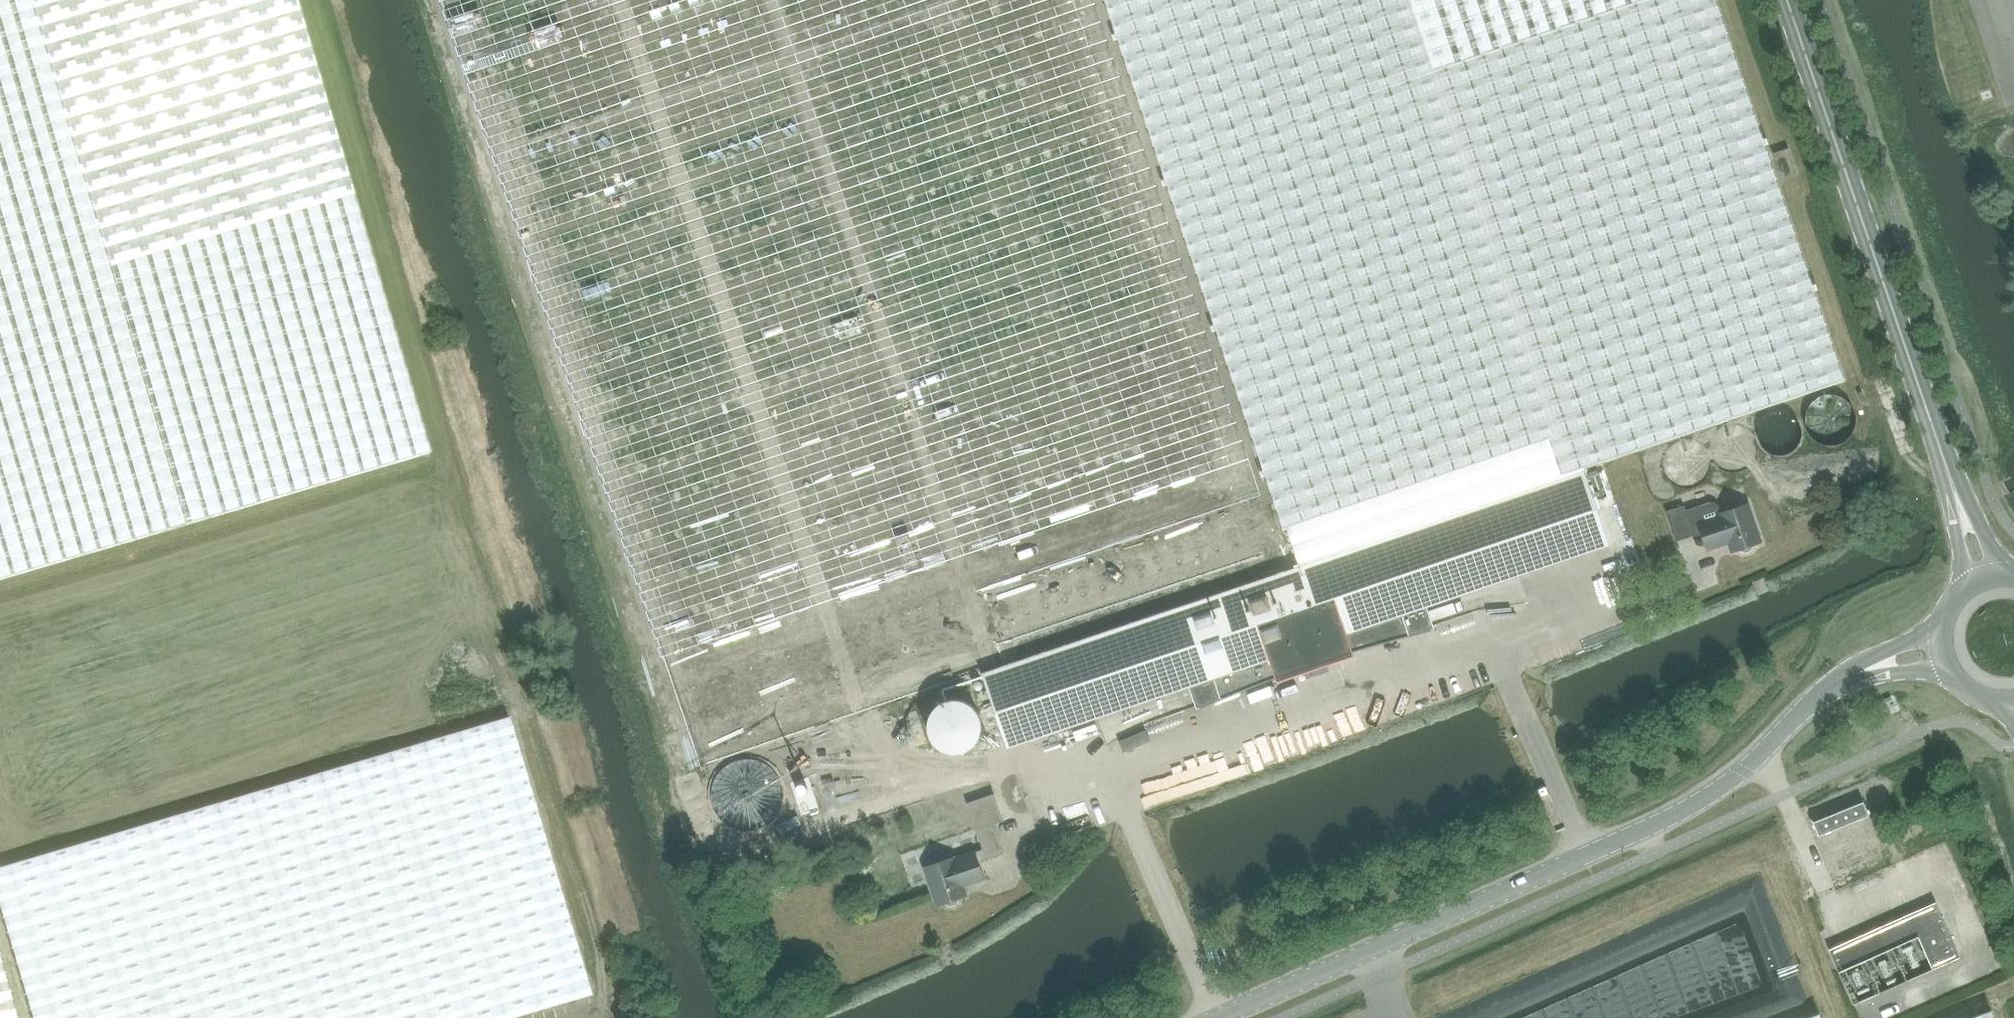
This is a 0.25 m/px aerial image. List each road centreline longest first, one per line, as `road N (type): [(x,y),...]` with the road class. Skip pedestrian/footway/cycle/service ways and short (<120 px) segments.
road 1 (tertiary): [(1217,1017),(1658,823),(1727,783),(1844,679),(1943,653)]
road 2 (tertiary): [(1988,579),(1788,0)]

